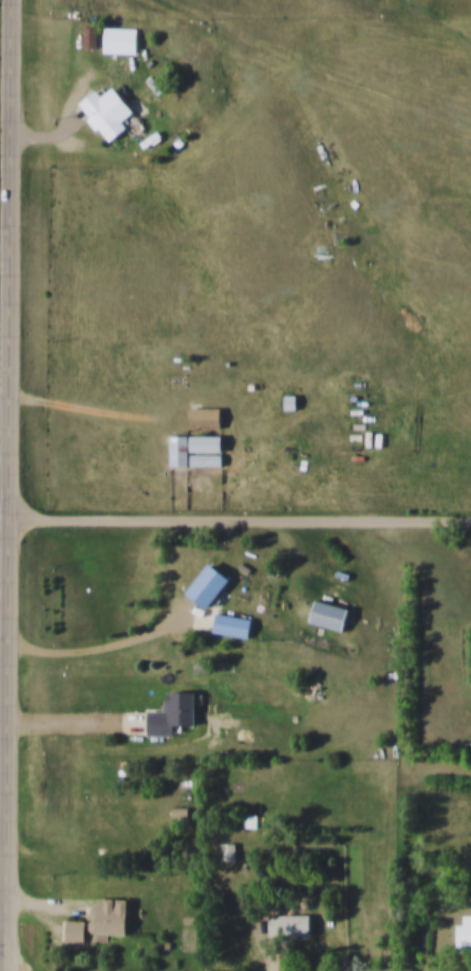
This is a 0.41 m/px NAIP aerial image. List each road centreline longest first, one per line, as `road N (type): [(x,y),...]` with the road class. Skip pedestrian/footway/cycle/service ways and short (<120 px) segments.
road 1 (residential): [(5,970),(15,0)]

